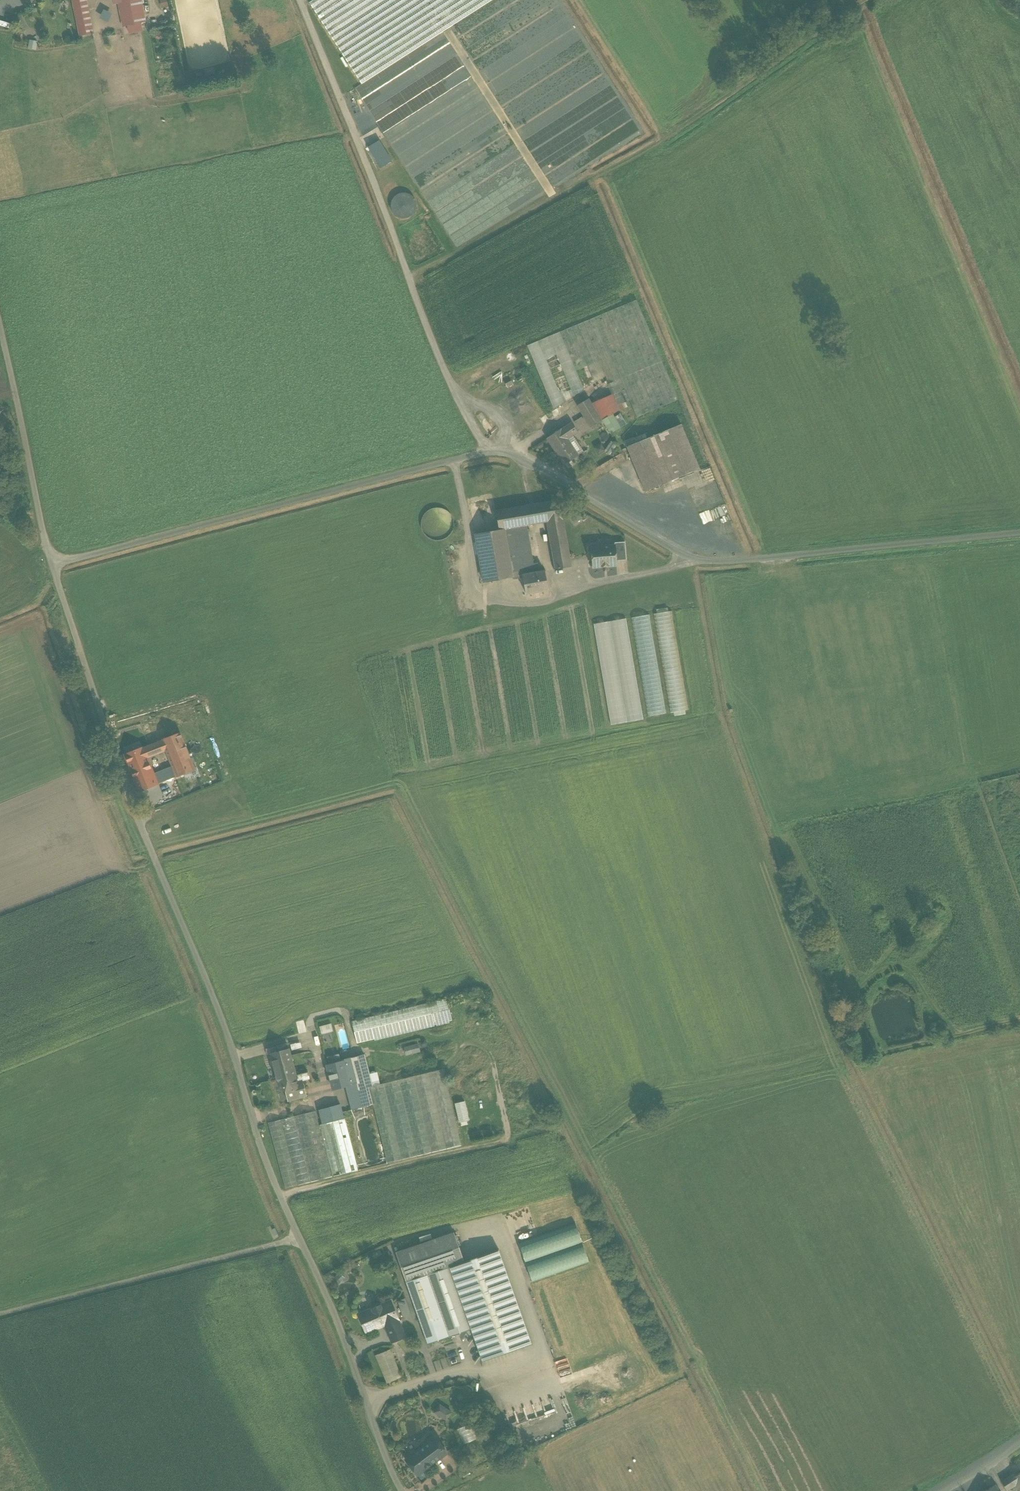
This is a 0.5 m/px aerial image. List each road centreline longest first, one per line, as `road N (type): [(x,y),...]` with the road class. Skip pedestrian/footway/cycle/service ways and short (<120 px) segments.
road 1 (unclassified): [(51,566),(484,454),(525,459),(677,550),(727,561),(1019,533)]
road 2 (residential): [(401,1490),(258,1143),(233,1045),(121,781),(51,566)]
road 3 (track): [(409,278),(666,139),(865,0)]
road 4 (track): [(300,0),(484,454)]
road 5 (track): [(299,1236),(0,1314)]
road 6 (residential): [(51,566),(0,324)]
road 7 (track): [(1019,1022),(878,1054)]
road 8 (track): [(689,553),(667,569),(572,588)]

